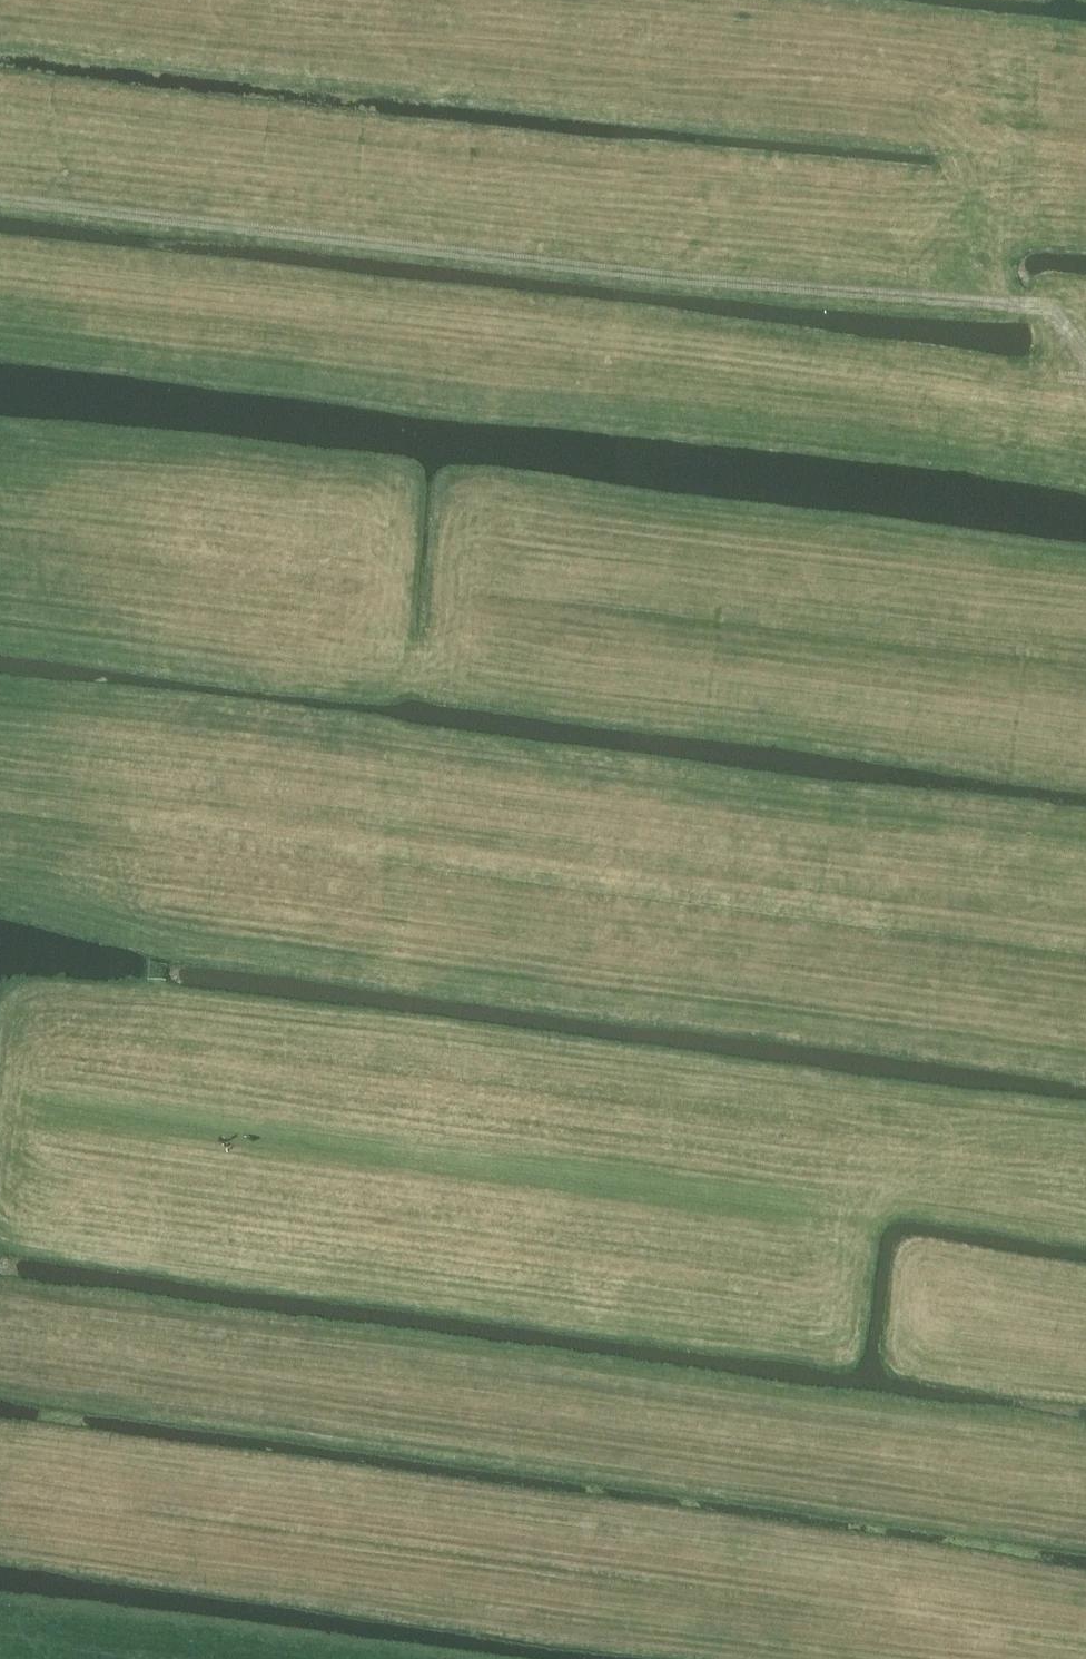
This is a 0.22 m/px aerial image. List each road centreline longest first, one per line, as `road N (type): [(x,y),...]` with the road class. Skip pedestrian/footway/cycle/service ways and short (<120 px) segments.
road 1 (track): [(0,200),(622,274),(1054,311),(1085,358)]

